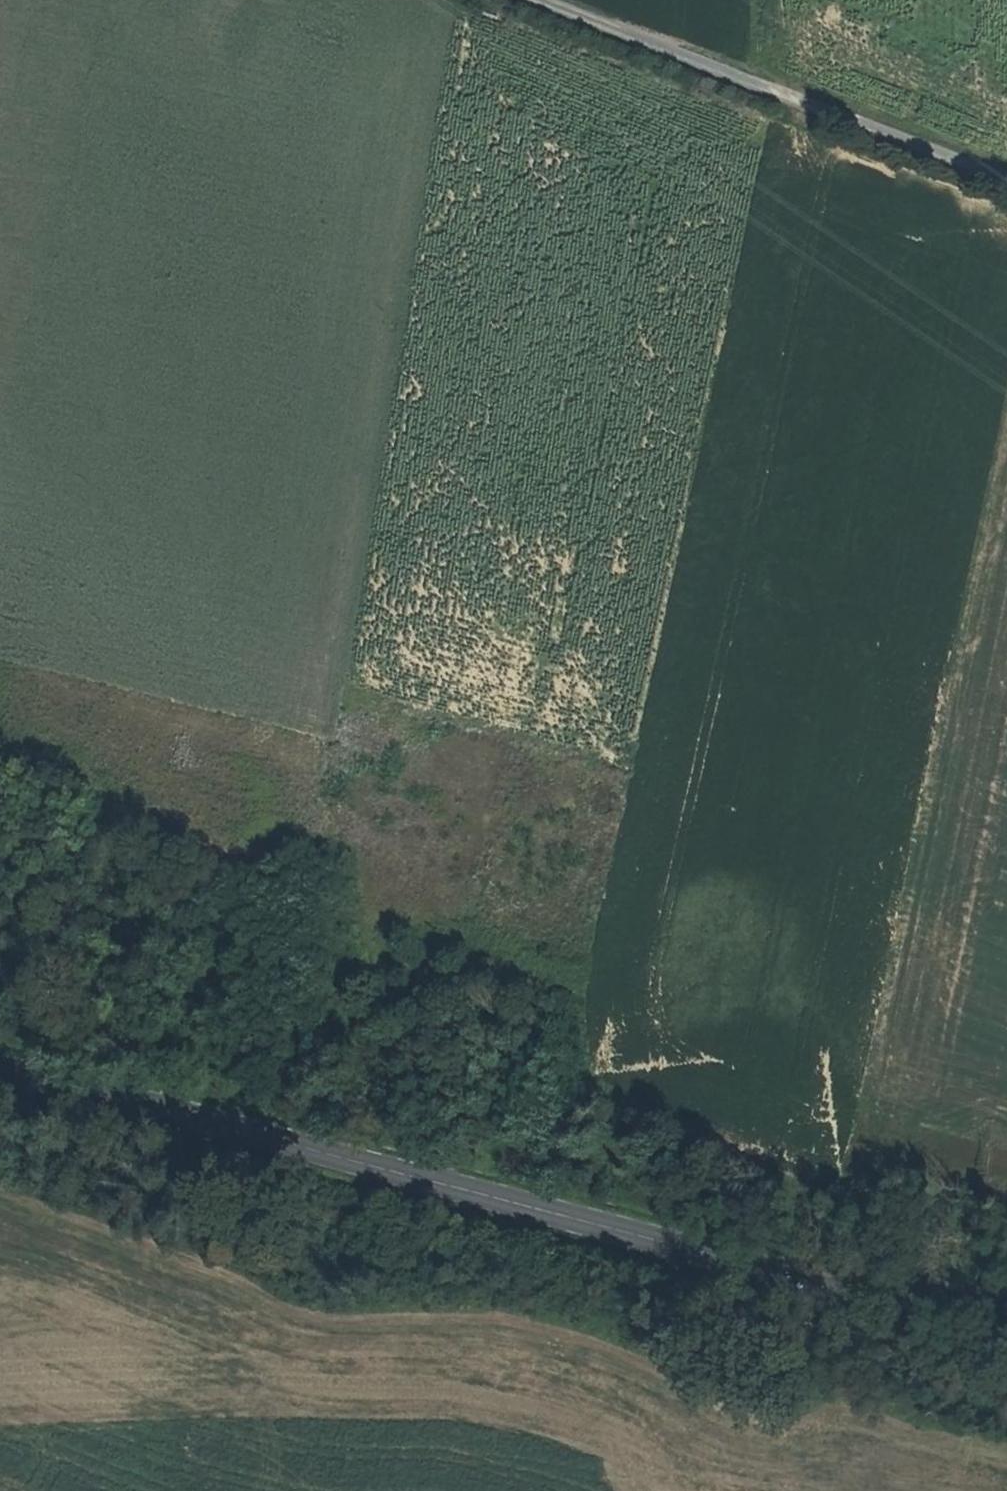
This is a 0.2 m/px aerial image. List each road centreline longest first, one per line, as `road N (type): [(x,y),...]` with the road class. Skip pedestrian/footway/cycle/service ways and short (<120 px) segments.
road 1 (tertiary): [(0,1086),(316,1151),(808,1283),(1006,1290)]
road 2 (track): [(1006,175),(545,0)]

